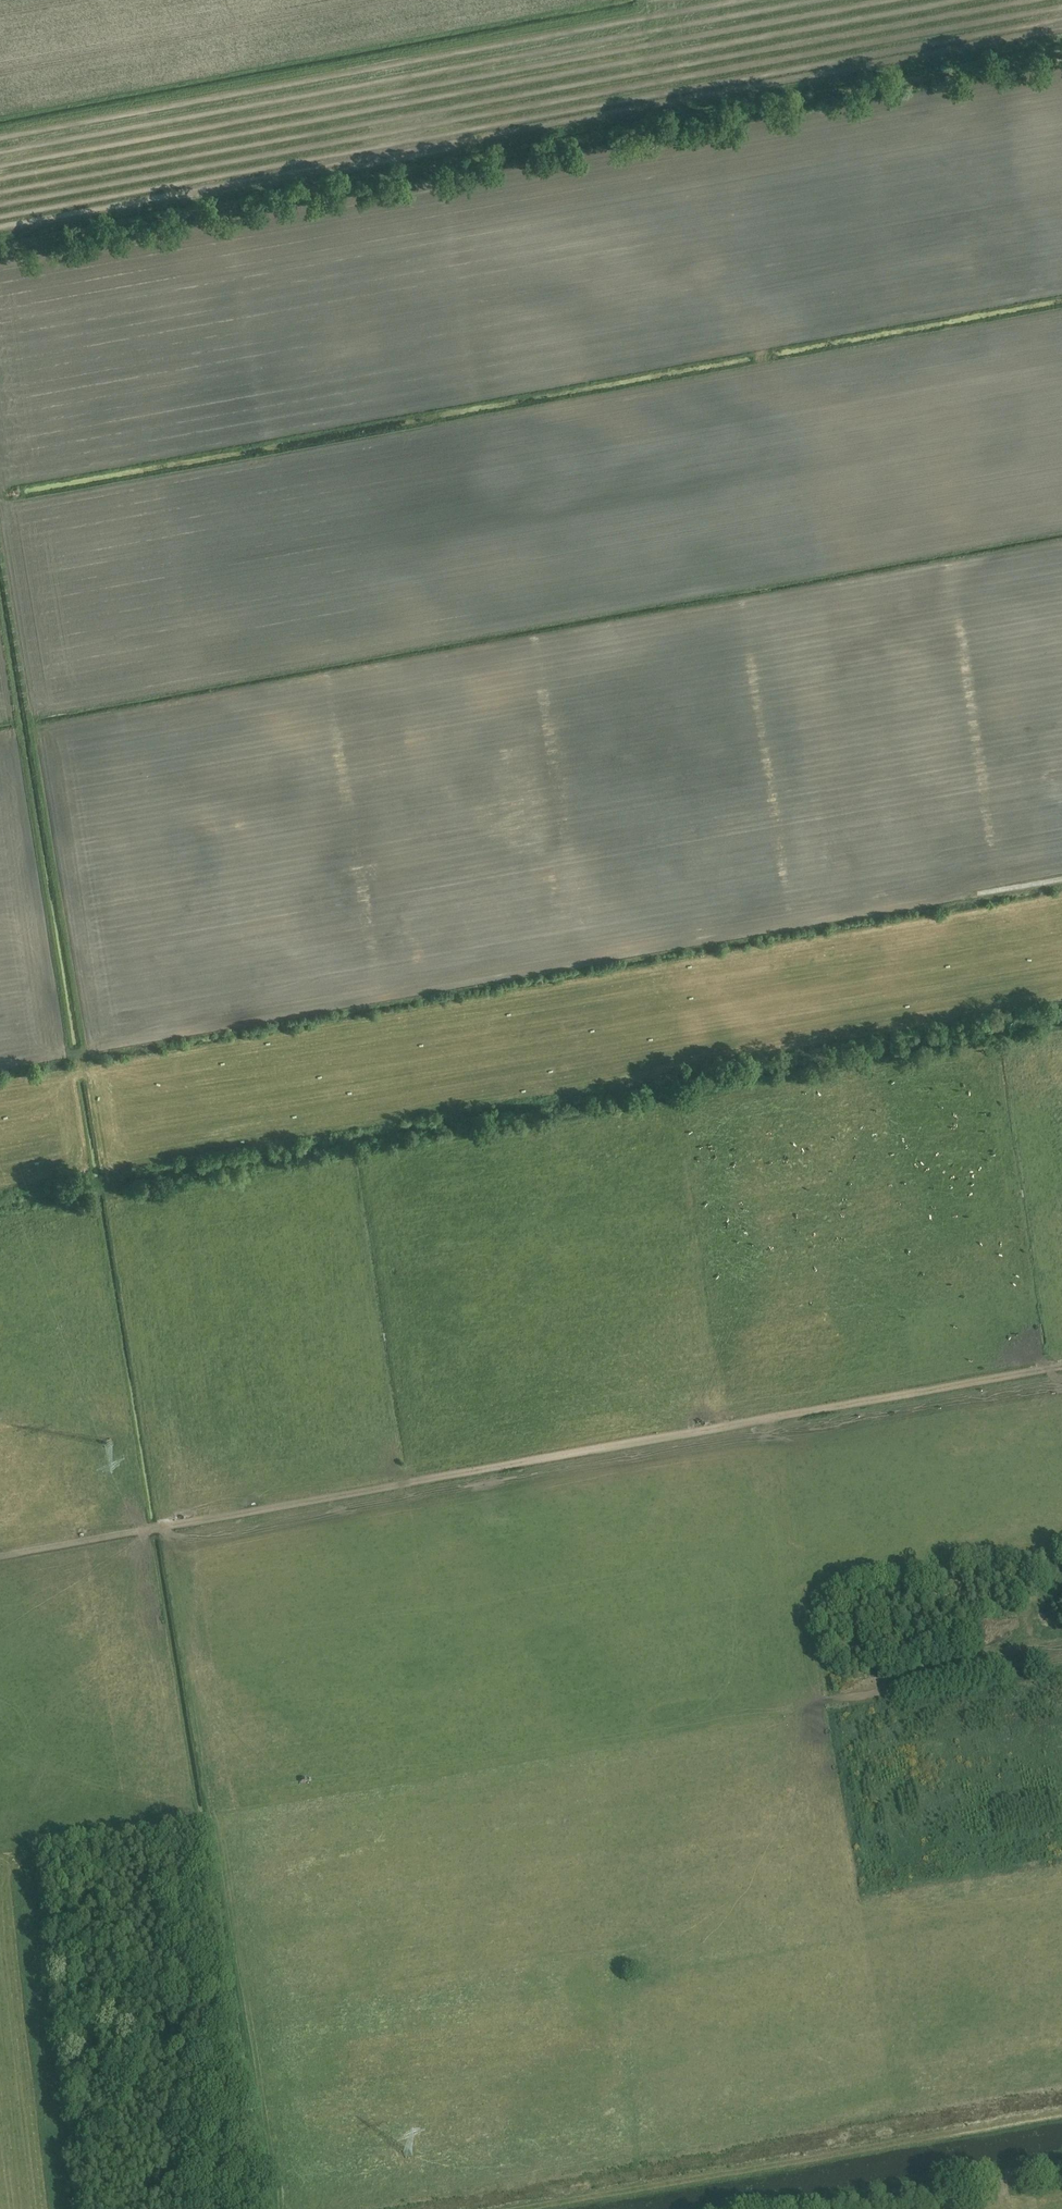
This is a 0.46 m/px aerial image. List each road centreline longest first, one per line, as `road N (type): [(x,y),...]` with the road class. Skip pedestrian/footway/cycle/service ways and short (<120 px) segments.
road 1 (track): [(0,254),(1061,55)]
road 2 (track): [(0,1555),(1061,1366)]
road 3 (track): [(0,1205),(1061,1017)]
road 4 (unclassified): [(796,2208),(1061,2162)]

